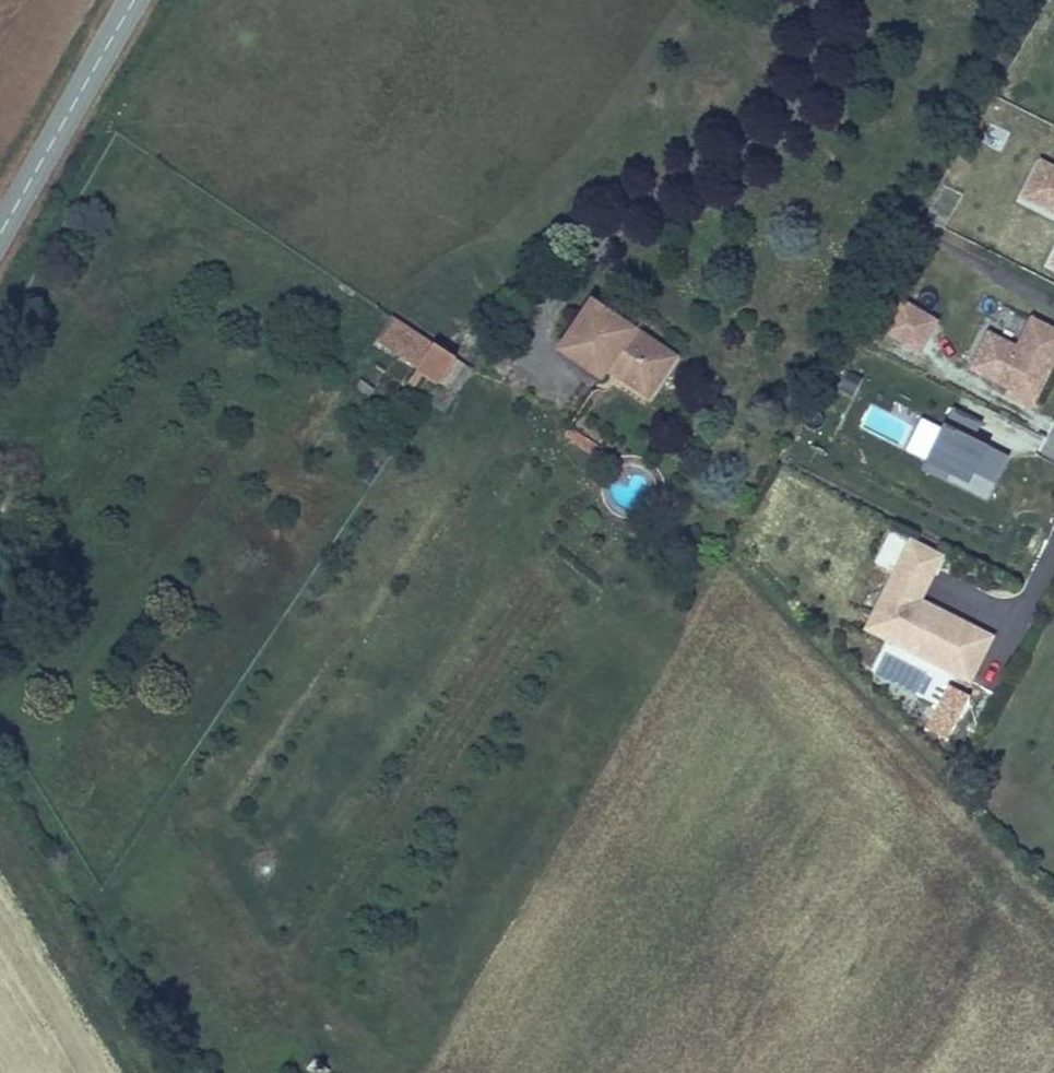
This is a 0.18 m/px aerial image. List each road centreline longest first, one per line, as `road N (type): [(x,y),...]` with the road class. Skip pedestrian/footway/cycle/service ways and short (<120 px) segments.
road 1 (tertiary): [(0,232),(134,0)]

